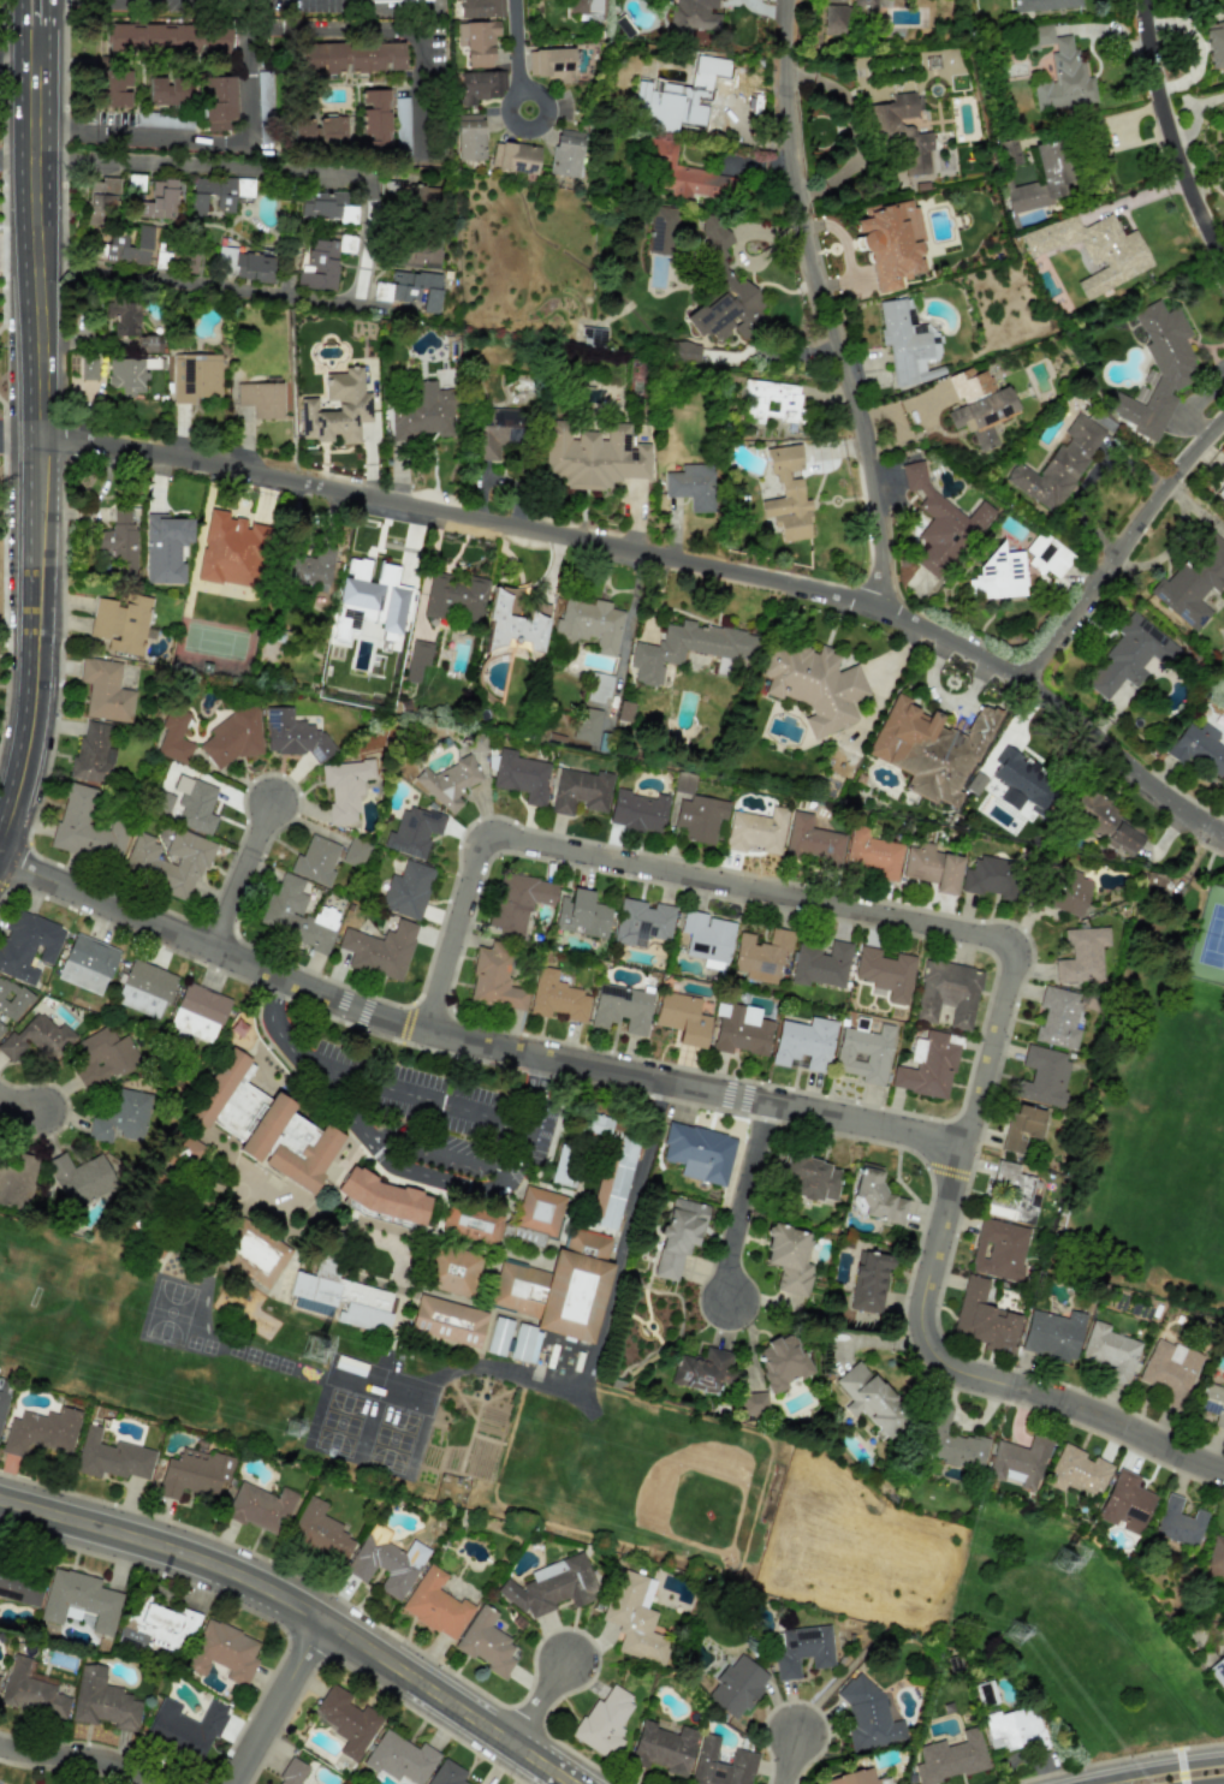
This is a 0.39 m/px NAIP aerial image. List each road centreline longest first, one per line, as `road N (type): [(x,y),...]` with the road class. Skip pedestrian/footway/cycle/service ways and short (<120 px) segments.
road 1 (residential): [(0,437),(64,438),(858,597),(946,632),(1026,679),(1143,780),(1223,835)]
road 2 (residential): [(0,858),(405,1025),(965,1146)]
road 3 (residential): [(426,1030),(483,837),(1020,945),(965,1146)]
road 4 (tertiary): [(2,821),(35,661),(32,57)]
road 5 (tertiary): [(0,1499),(165,1547),(263,1587),(575,1783)]
road 6 (residential): [(891,608),(860,417),(806,221),(790,108),(788,0)]
road 7 (residential): [(965,1146),(919,1325),(931,1358),(945,1372),(1099,1417),(1223,1471)]
road 8 (residential): [(1026,679),(1098,599),(1223,421)]
road 9 (residential): [(1149,0),(1175,131),(1223,246)]
road 10 (residential): [(767,1105),(729,1260),(727,1308)]
road 11 (residential): [(234,1783),(325,1621)]
road 12 (residential): [(0,1745),(97,1759),(162,1783)]
road 13 (residential): [(272,804),(212,950)]

